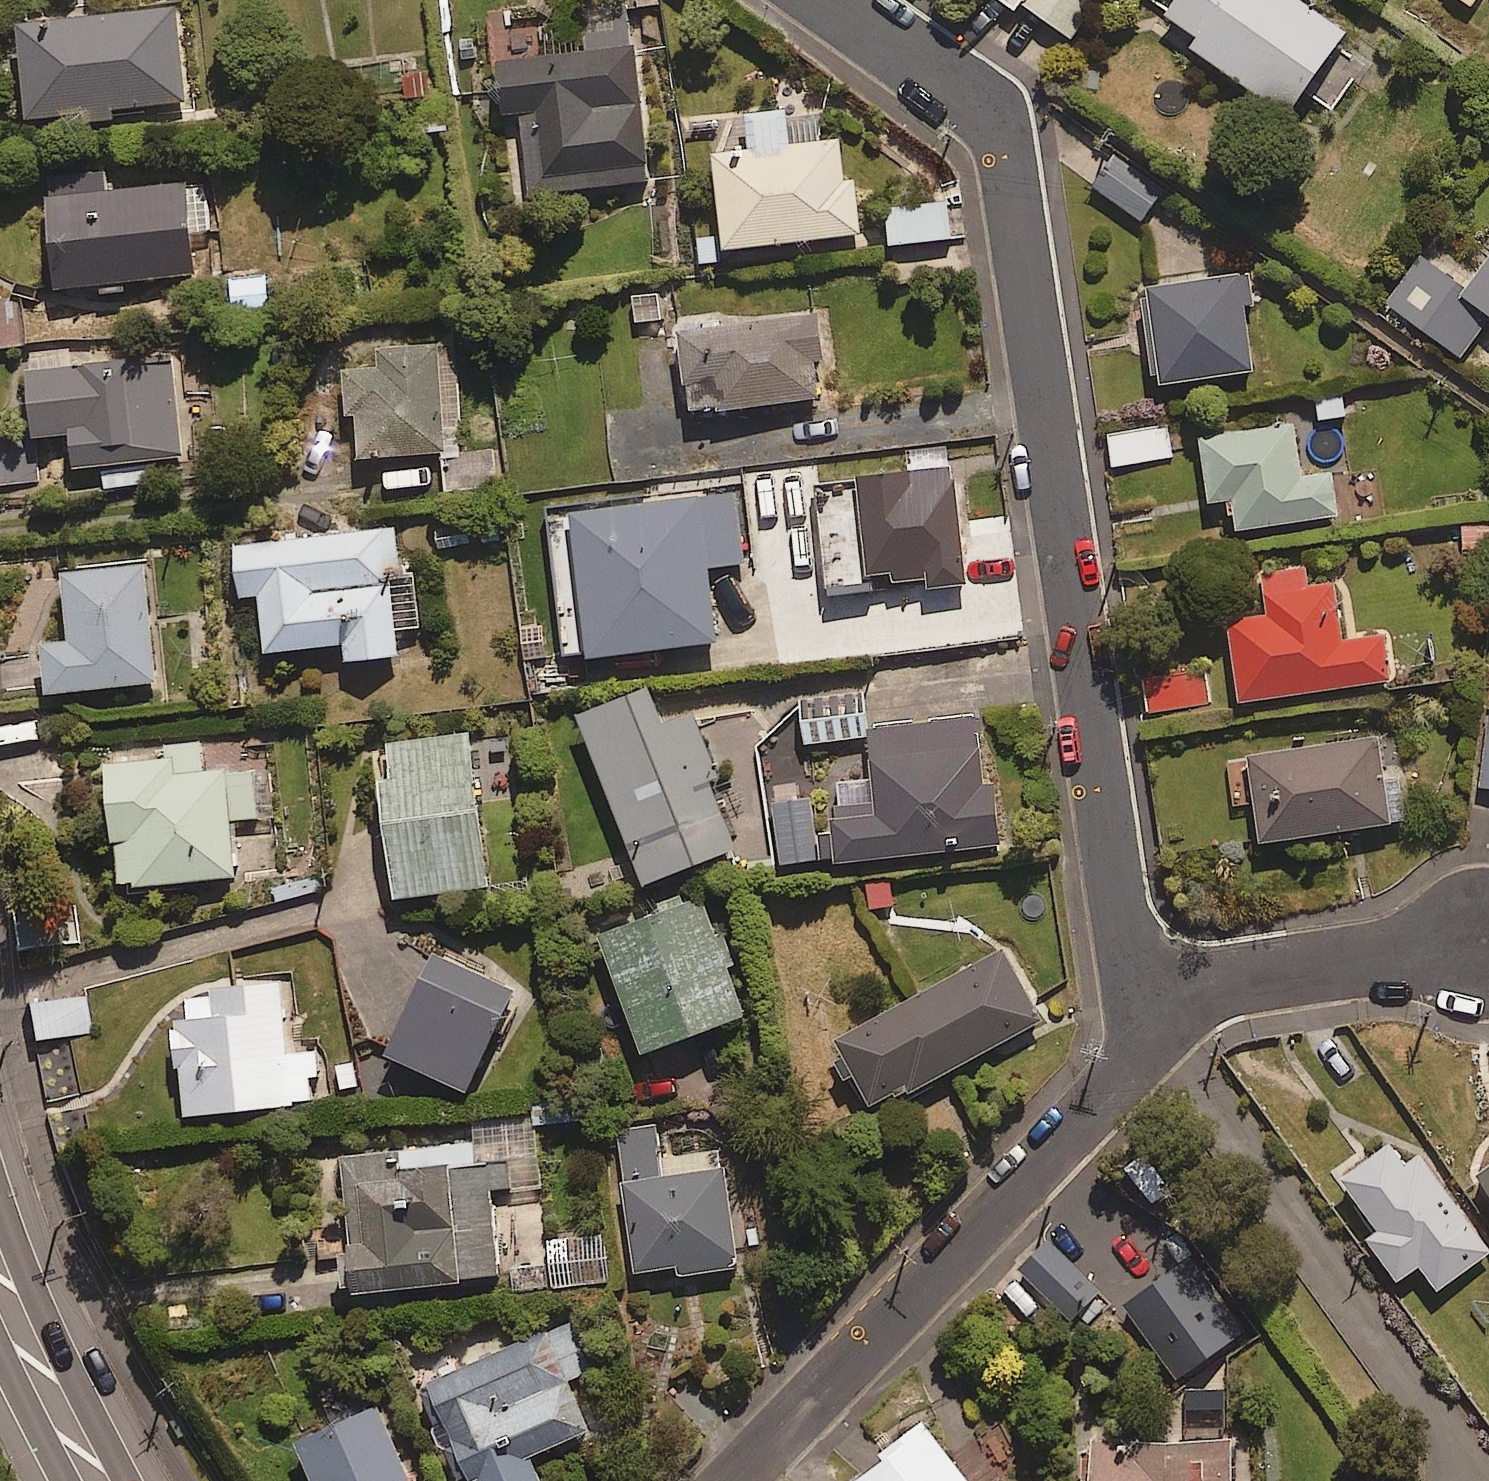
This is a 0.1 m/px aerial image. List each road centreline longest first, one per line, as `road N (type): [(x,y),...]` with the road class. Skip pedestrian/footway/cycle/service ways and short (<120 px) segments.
road 1 (residential): [(837,0),(971,95),(994,117),(1007,151),(1132,990)]
road 2 (residential): [(1132,990),(1135,1061),(730,1480)]
road 3 (residential): [(1480,944),(1132,990)]
road 4 (secondary): [(93,1480),(37,1380),(0,1288)]

